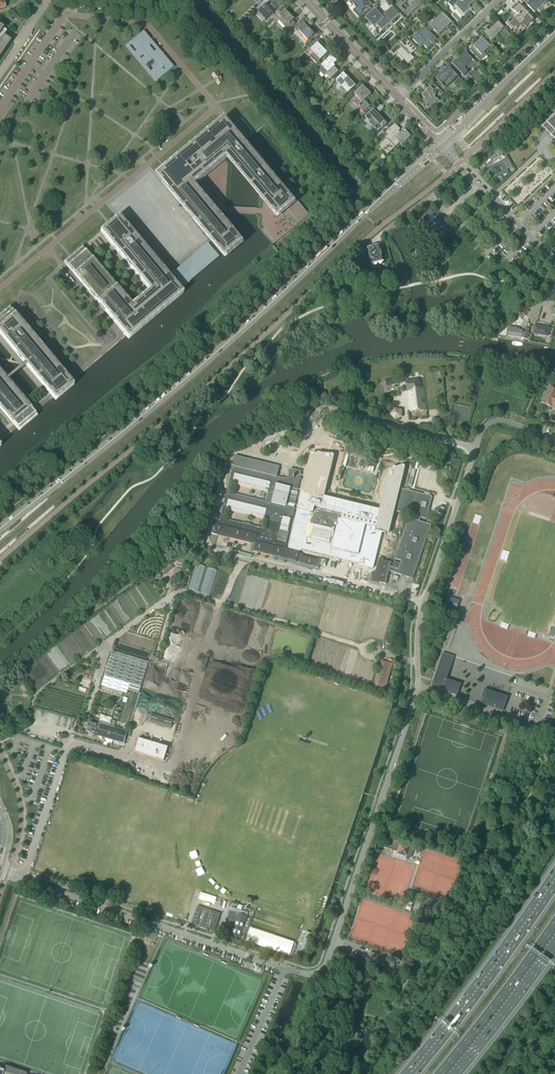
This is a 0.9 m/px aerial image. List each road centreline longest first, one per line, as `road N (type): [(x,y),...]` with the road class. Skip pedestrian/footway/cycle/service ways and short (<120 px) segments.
road 1 (unclassified): [(22,880),(300,973),(324,970),(416,697),(421,611),(476,448)]
road 2 (secondary): [(0,529),(188,377),(440,144)]
road 3 (motorway): [(554,886),(415,1073)]
road 4 (motorway): [(440,1073),(554,924)]
road 5 (unclassified): [(554,262),(440,144)]
road 6 (secondary): [(440,144),(554,31)]
road 7 (residential): [(397,96),(499,0)]
road 8 (residential): [(397,96),(306,0)]

